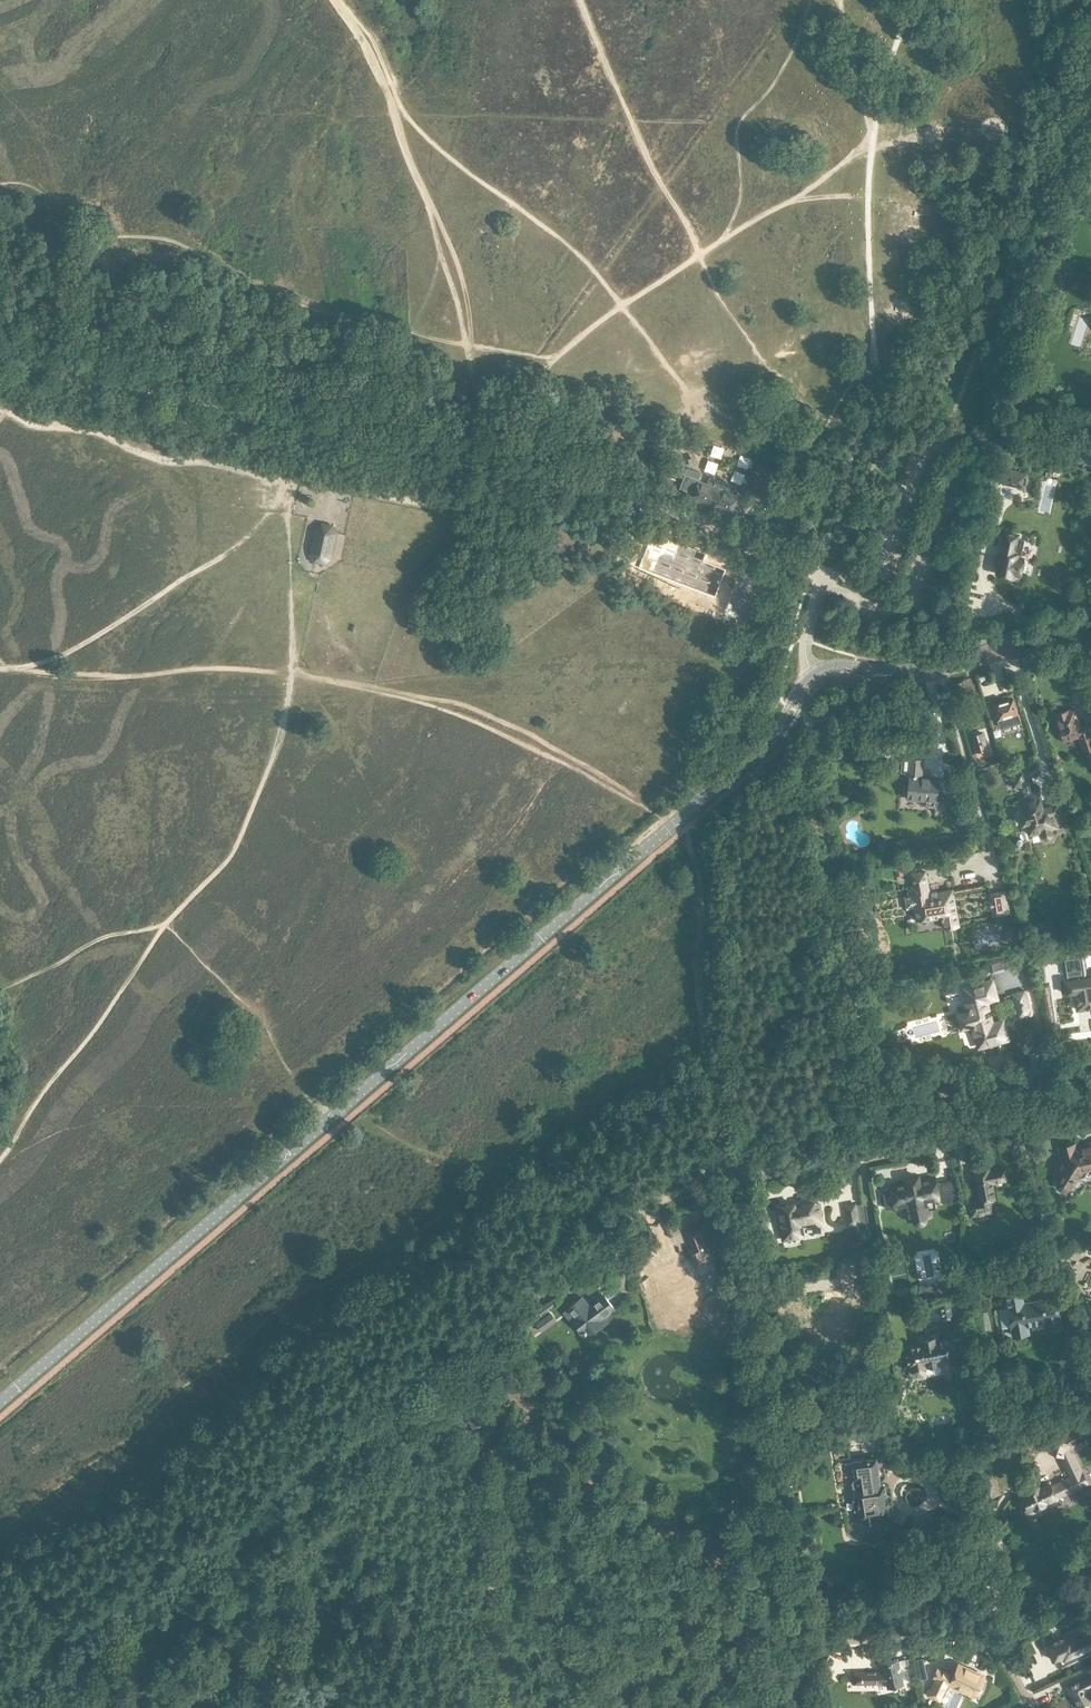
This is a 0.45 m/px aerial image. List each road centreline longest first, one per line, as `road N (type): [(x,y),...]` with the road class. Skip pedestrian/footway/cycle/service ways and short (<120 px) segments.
road 1 (secondary): [(777,734),(0,1401)]
road 2 (track): [(727,1155),(494,1322),(397,1379),(212,1544),(73,1628),(0,1684)]
road 3 (track): [(804,1707),(732,1267),(727,1155)]
road 4 (track): [(1090,91),(1040,201),(855,492),(825,572)]
road 5 (track): [(339,0),(387,88),(435,222),(462,305),(493,462)]
road 6 (track): [(1090,1091),(862,1159),(764,1162),(727,1155)]
road 7 (track): [(727,1155),(709,1121),(702,889),(682,832)]
road 8 (residential): [(1033,1707),(1011,1668),(979,1648),(795,1646)]
road 9 (track): [(941,443),(1007,306),(1007,256)]
road 10 (secondary): [(894,674),(1090,629)]

